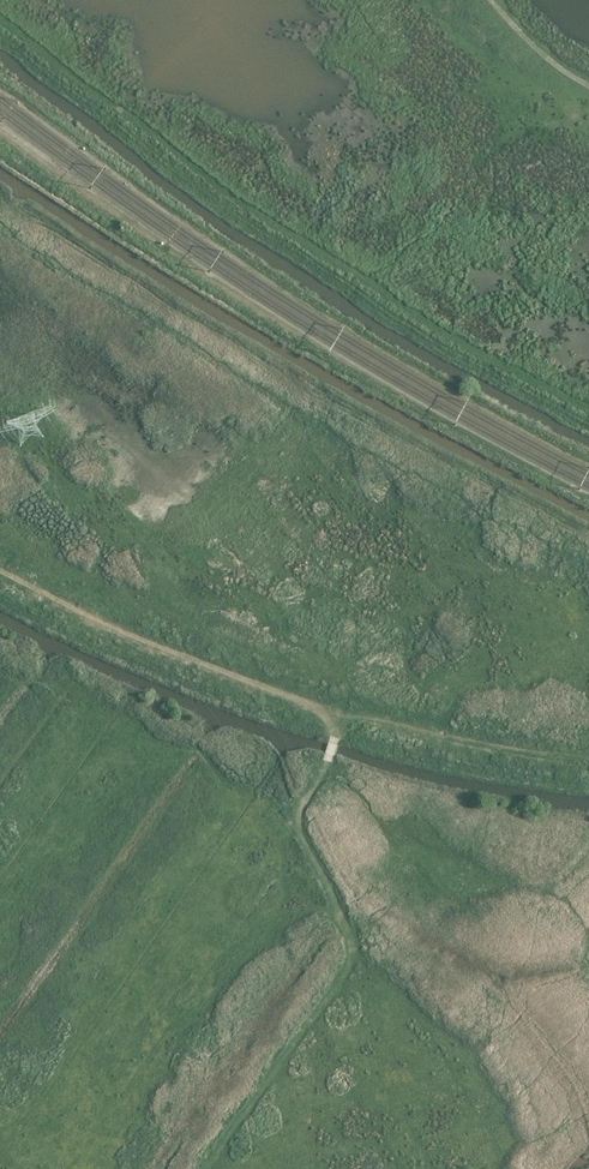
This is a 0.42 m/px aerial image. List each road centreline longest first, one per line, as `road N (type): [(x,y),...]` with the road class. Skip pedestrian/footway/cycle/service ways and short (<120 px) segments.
road 1 (track): [(321,706),(396,726),(588,756)]
road 2 (track): [(588,86),(563,74),(489,0)]

